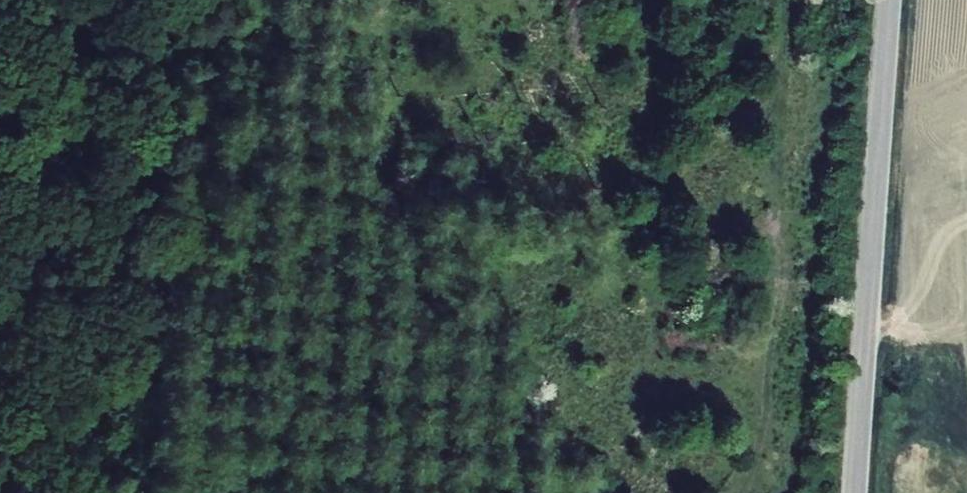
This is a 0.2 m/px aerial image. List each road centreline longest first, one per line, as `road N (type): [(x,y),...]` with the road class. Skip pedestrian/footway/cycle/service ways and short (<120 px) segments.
road 1 (tertiary): [(856,492),(891,0)]

